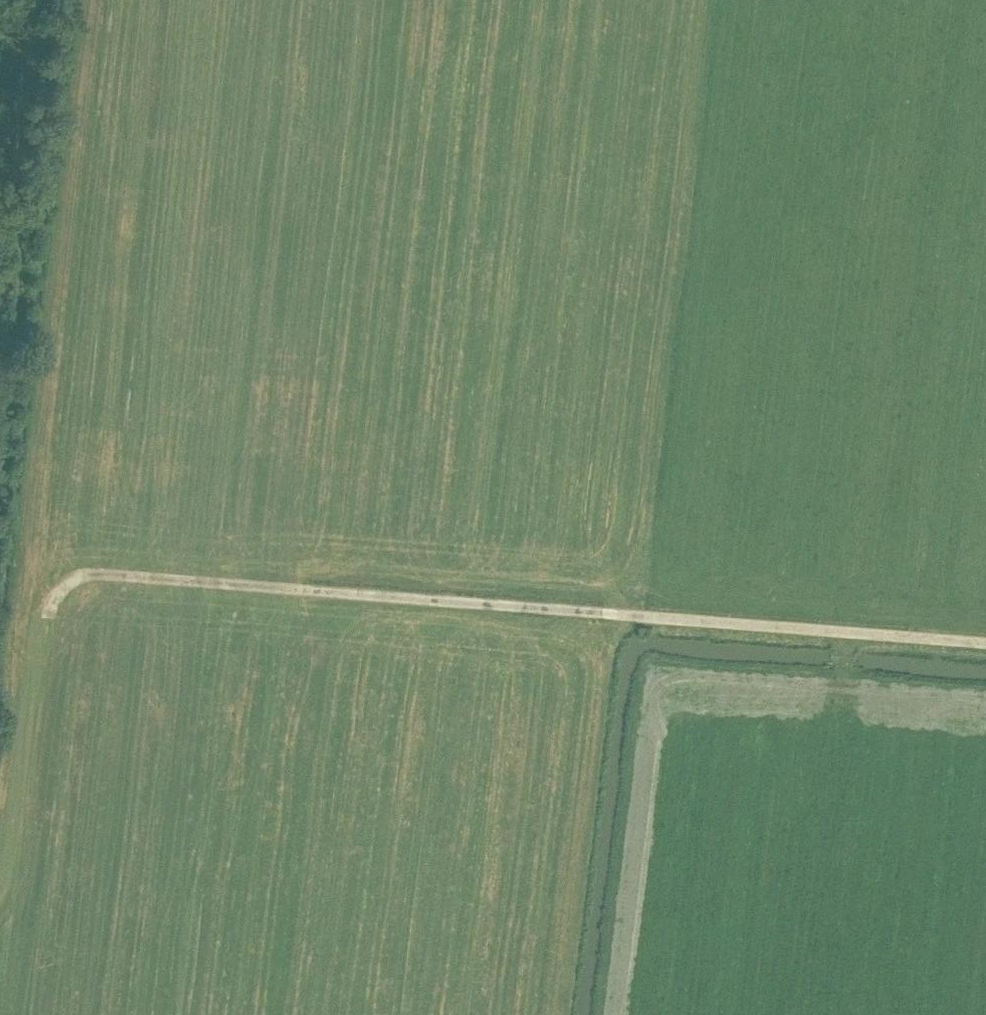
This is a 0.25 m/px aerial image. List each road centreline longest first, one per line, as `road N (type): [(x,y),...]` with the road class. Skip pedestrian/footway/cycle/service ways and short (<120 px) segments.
road 1 (track): [(985,645),(106,576),(71,584),(51,617)]

